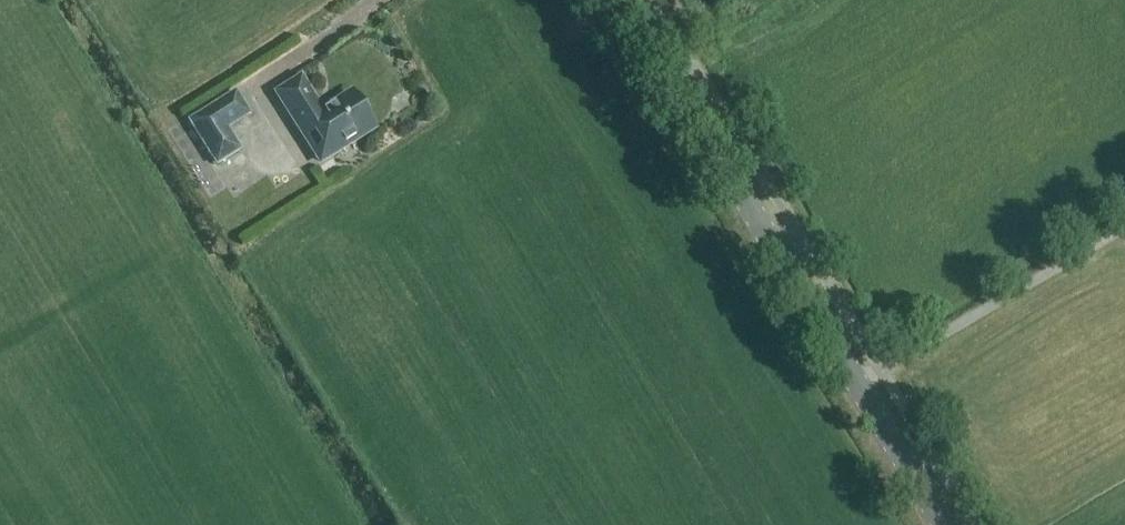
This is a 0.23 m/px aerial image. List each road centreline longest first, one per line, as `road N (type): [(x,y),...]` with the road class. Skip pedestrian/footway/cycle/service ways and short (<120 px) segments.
road 1 (tertiary): [(942,524),(619,0)]

